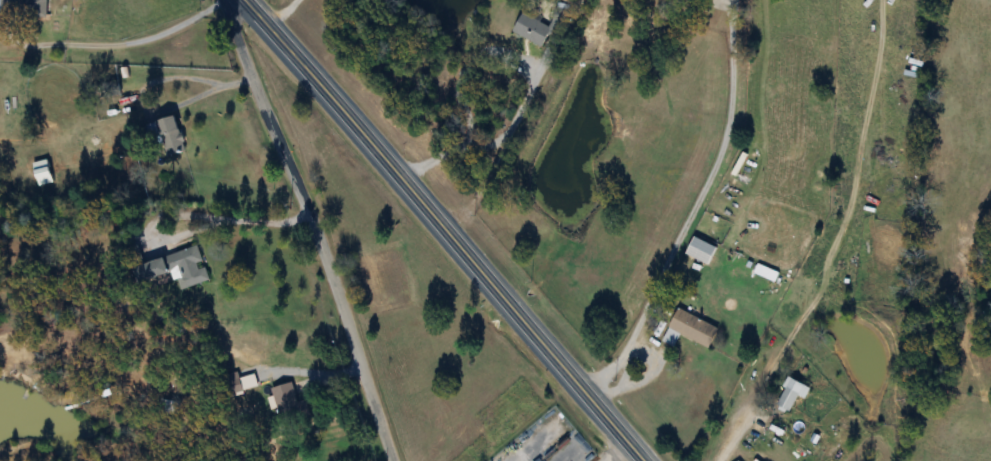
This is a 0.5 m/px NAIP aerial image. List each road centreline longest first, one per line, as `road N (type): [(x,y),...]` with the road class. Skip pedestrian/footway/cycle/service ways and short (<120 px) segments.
road 1 (primary): [(244,0),(645,460)]
road 2 (residential): [(226,0),(329,266),(393,460)]

